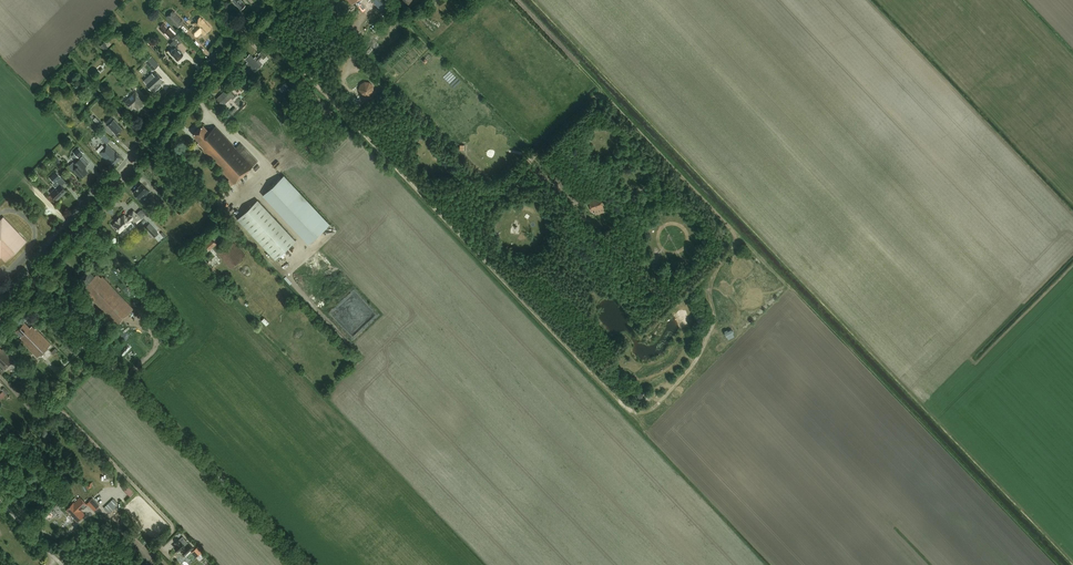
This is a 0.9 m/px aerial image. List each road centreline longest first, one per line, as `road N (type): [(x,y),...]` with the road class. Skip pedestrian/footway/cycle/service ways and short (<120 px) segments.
road 1 (track): [(634,412),(253,19)]
road 2 (unclassified): [(303,564),(30,281)]
road 3 (secondary): [(30,281),(270,0)]

